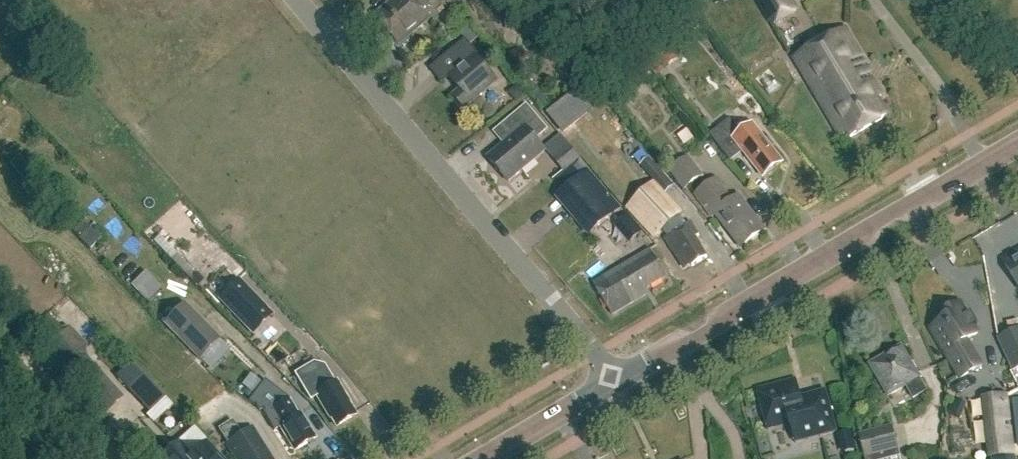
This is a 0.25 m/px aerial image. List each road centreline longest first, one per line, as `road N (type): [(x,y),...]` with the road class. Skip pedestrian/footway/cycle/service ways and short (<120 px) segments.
road 1 (unclassified): [(616,382),(298,0)]
road 2 (tertiary): [(616,382),(1017,145)]
road 3 (track): [(119,458),(0,334)]
road 4 (tertiary): [(483,458),(616,382)]

